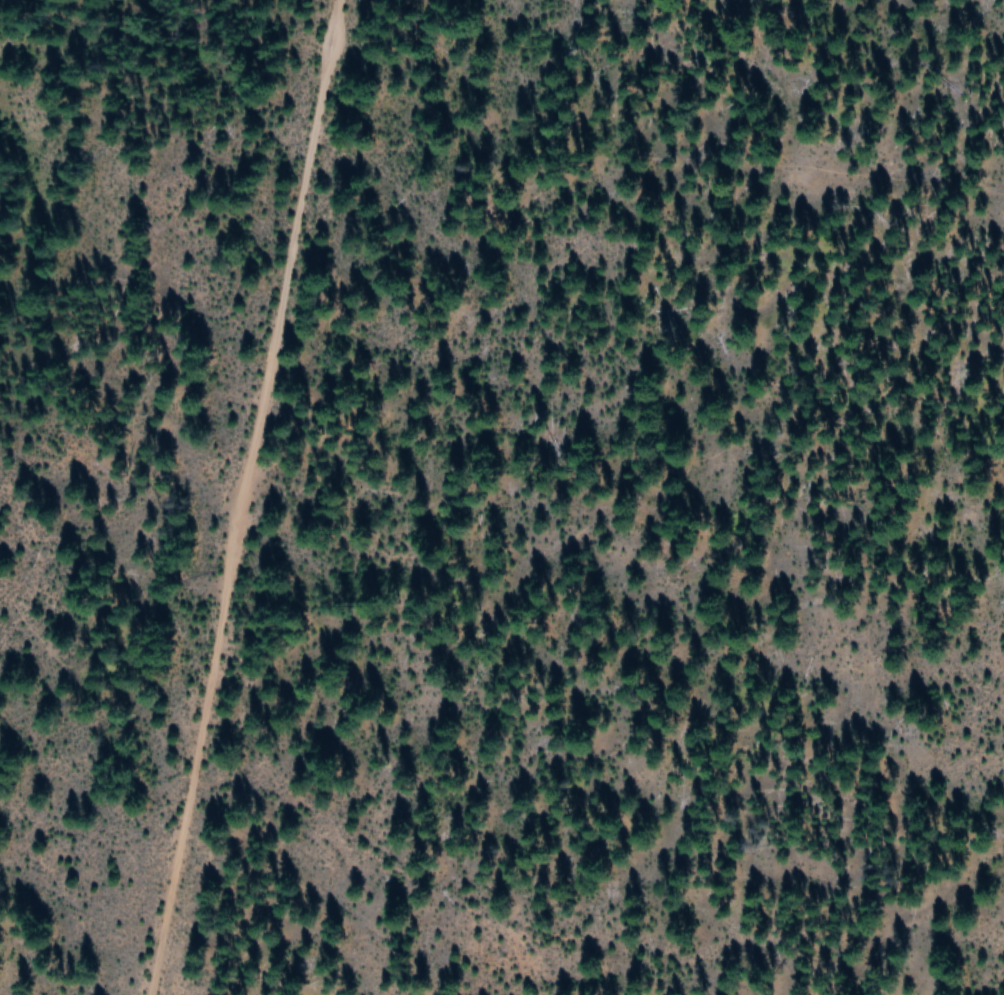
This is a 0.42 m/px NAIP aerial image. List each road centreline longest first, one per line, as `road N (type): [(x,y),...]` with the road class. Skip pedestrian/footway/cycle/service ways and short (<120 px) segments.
road 1 (track): [(341,0),(154,994)]

